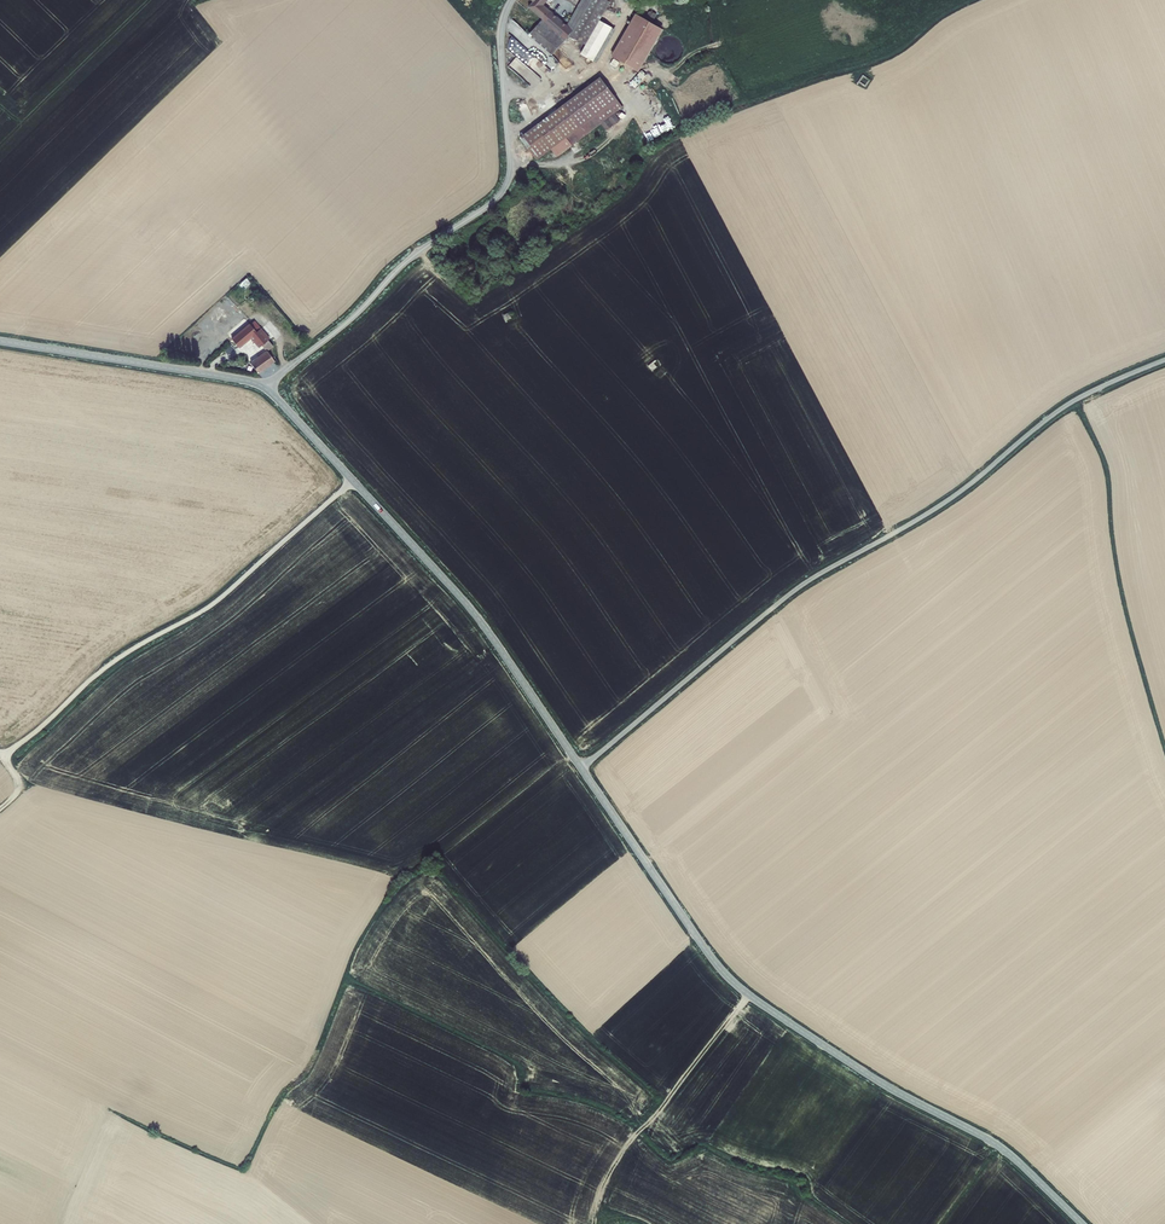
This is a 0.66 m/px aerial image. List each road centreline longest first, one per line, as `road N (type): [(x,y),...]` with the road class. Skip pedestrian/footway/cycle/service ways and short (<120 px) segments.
road 1 (unclassified): [(1164,360),(1067,405),(946,501),(807,581),(581,768)]
road 2 (tertiary): [(1082,1223),(995,1144),(876,1079),(734,982),(581,768)]
road 3 (unclassified): [(511,0),(501,32),(510,164),(503,190),(409,259),(266,389)]
road 4 (tertiary): [(581,768),(471,609),(266,389)]
road 5 (track): [(352,480),(226,594),(116,660),(3,756)]
road 6 (tertiary): [(266,389),(0,341)]

